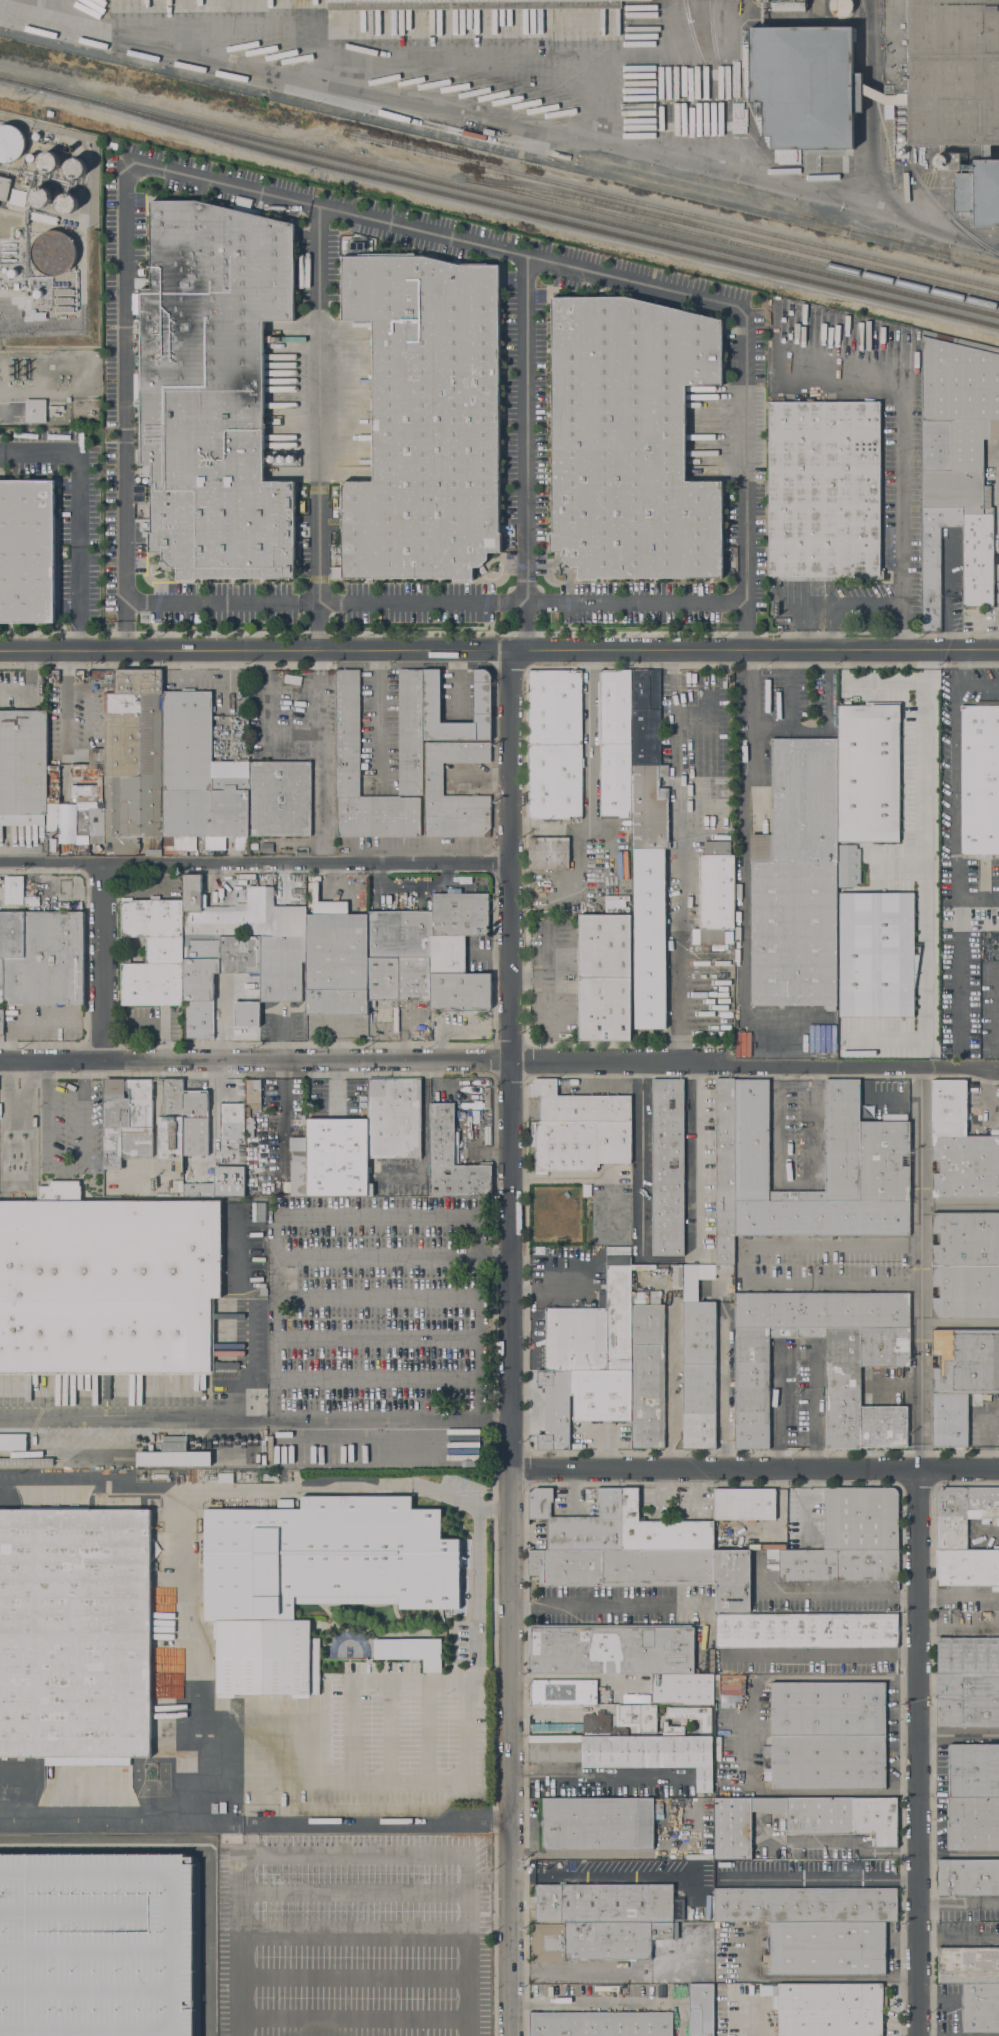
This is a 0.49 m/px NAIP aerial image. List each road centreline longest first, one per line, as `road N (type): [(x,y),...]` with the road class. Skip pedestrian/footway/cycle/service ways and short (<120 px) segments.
road 1 (residential): [(512,2035),(511,650)]
road 2 (residential): [(998,1068),(0,1063)]
road 3 (residential): [(998,651),(0,651)]
road 4 (residential): [(917,2035),(918,1470)]
road 5 (residential): [(510,862),(0,862)]
road 6 (residential): [(998,1470),(511,1471)]
road 7 (residential): [(107,1189),(105,862)]

